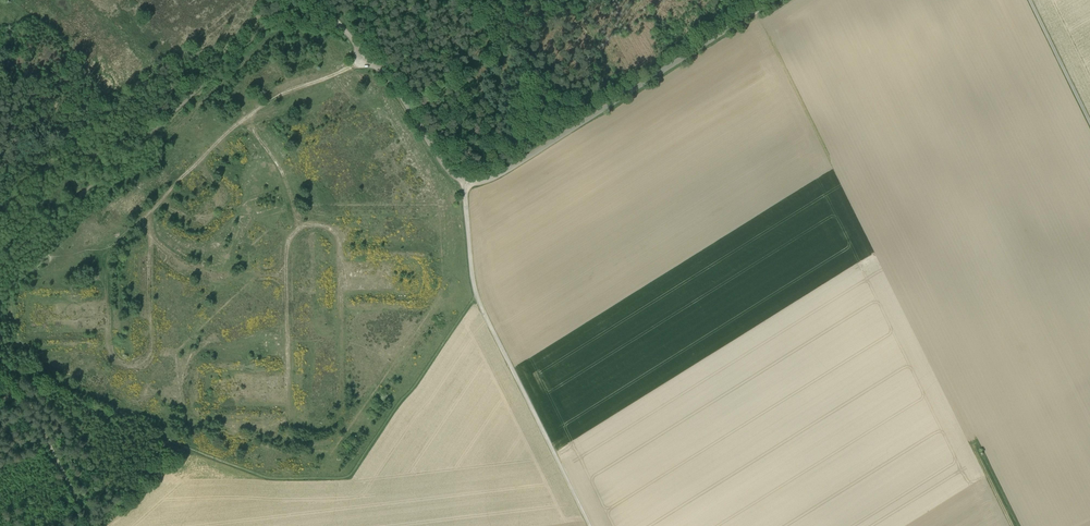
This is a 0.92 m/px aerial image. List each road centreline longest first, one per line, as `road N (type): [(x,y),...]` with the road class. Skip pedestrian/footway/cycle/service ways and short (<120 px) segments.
road 1 (unclassified): [(355,42),(446,167),(479,182),(773,0)]
road 2 (track): [(341,26),(266,28),(0,266)]
road 3 (track): [(467,181),(476,296),(589,525)]
road 4 (track): [(149,213),(151,348),(133,367),(118,364),(109,349),(106,280),(112,251),(130,230)]
road 5 (track): [(130,230),(260,108),(369,57)]
road 6 (track): [(288,391),(286,256),(306,225),(331,229),(339,241),(340,319)]
road 7 (track): [(19,383),(90,525)]
road 8 (track): [(1030,0),(1089,122)]
road 9 (track): [(299,228),(282,174),(246,118)]

